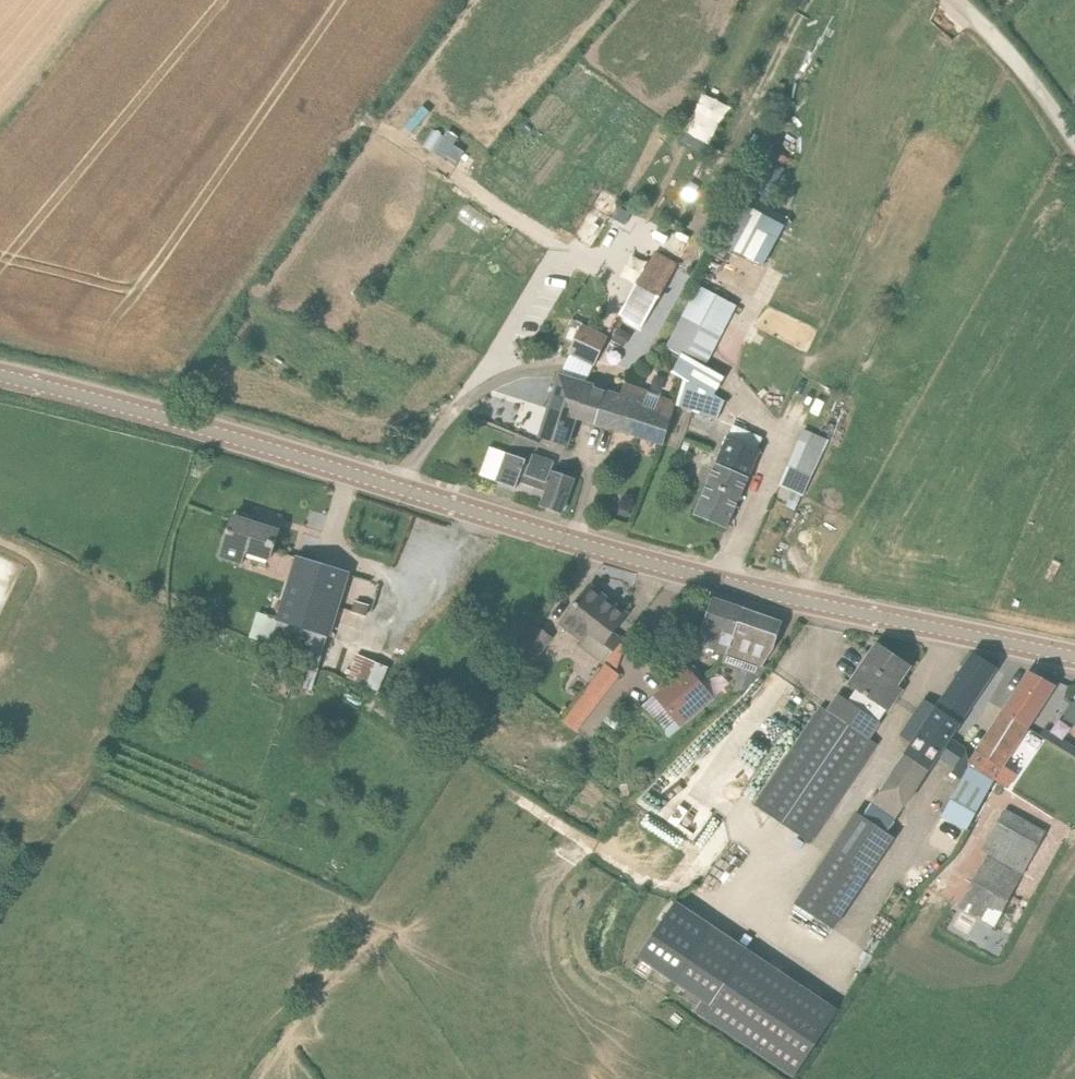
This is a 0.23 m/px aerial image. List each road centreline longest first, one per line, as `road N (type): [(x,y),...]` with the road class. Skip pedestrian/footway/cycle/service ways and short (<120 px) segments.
road 1 (tertiary): [(1074,657),(708,578),(0,375)]
road 2 (track): [(1074,137),(1024,61),(957,0)]

